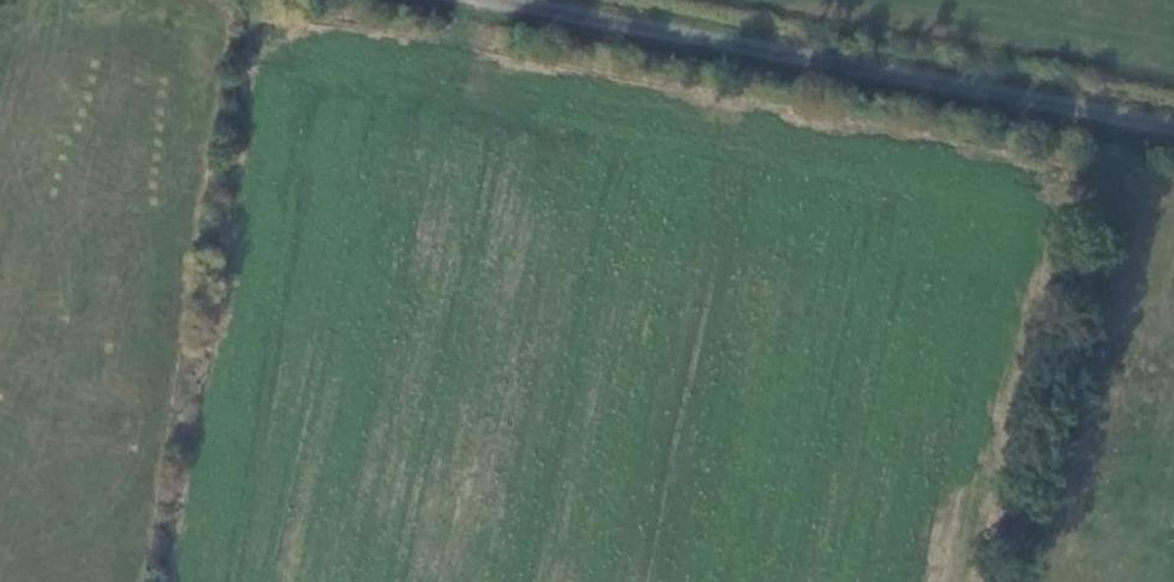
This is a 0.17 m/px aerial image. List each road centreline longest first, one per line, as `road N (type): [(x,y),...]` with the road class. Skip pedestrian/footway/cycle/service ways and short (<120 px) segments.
road 1 (unclassified): [(1173,123),(550,0)]

